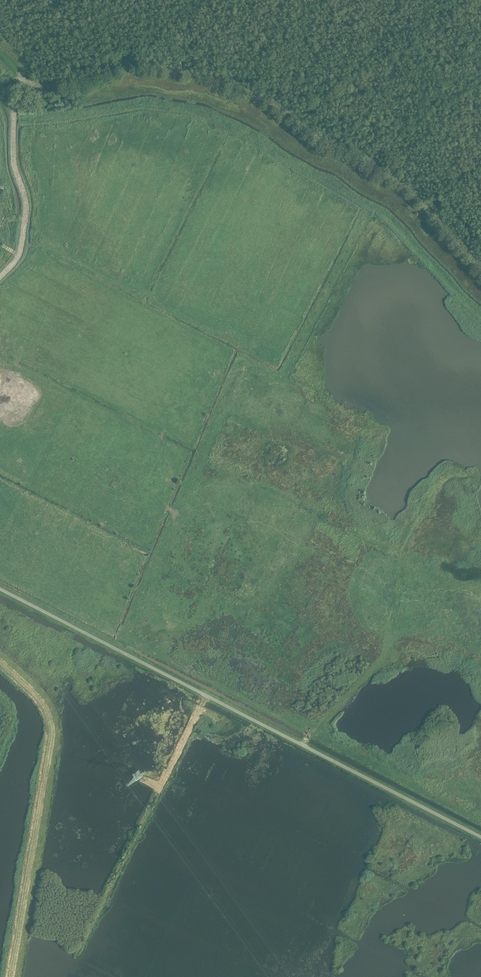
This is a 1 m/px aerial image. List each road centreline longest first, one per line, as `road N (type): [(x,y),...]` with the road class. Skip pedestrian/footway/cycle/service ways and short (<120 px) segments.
road 1 (track): [(77,952),(207,695)]
road 2 (track): [(12,107),(25,218),(19,254),(5,246)]
road 3 (track): [(386,655),(303,745)]

